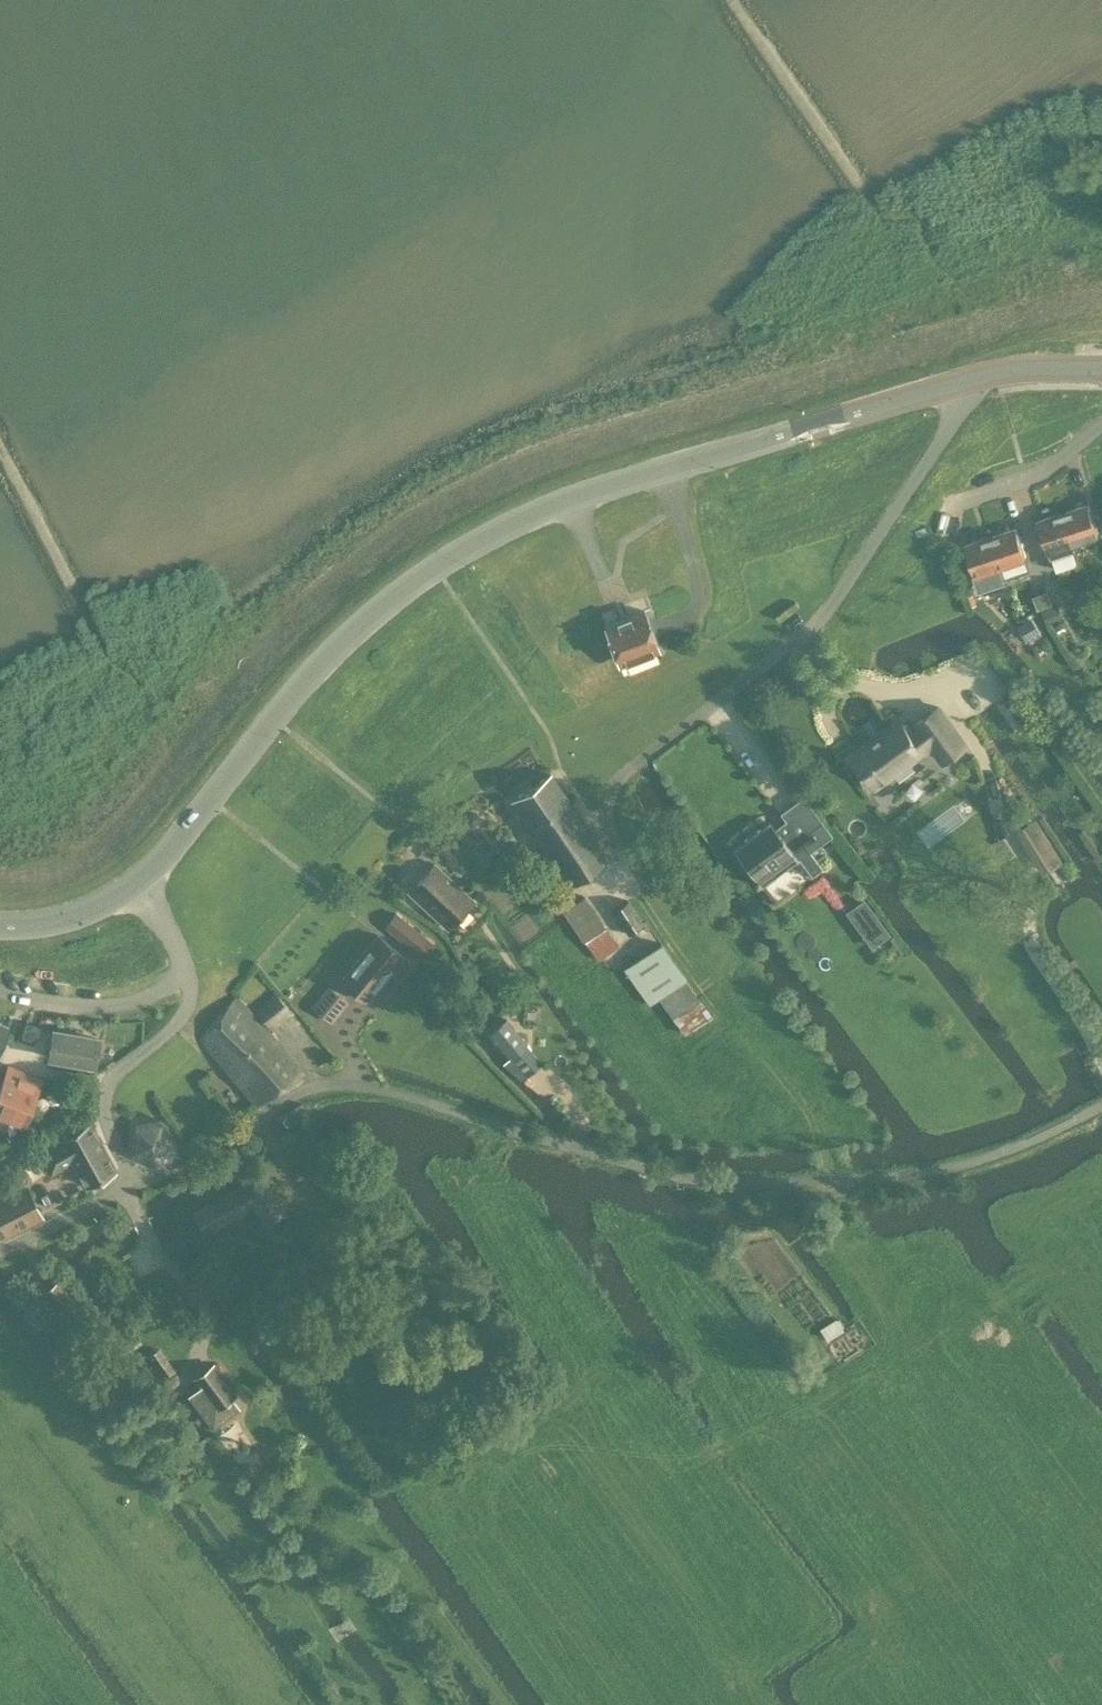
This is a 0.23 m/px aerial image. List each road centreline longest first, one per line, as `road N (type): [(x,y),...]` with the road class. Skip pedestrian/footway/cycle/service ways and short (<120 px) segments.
road 1 (unclassified): [(0,1252),(318,1085),(391,1092),(717,1183),(933,1172),(999,1154),(1092,1111)]
road 2 (secondary): [(138,881),(315,671),(372,615),(488,536),(635,478),(965,381)]
road 3 (residential): [(616,857),(607,809),(616,778),(831,608),(966,405),(965,381)]
road 4 (residential): [(188,973),(109,1007),(0,992)]
road 5 (residential): [(1101,424),(1047,473),(953,506)]
road 6 (secondary): [(0,922),(62,916),(138,881)]
road 7 (secondary): [(965,381),(1101,368)]

